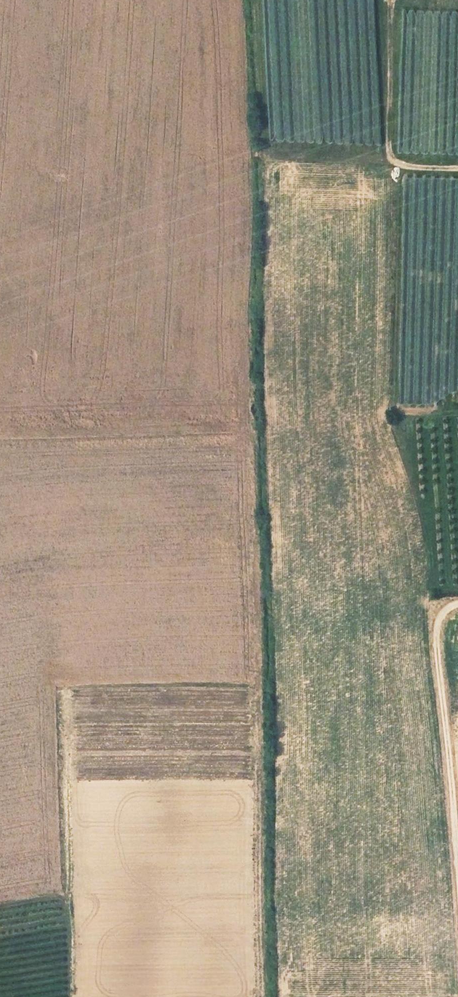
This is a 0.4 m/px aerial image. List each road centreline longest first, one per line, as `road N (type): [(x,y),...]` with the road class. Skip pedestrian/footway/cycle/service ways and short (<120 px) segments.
road 1 (track): [(457,843),(438,644),(445,615),(457,606)]
road 2 (track): [(457,171),(410,168),(390,150),(394,0)]

